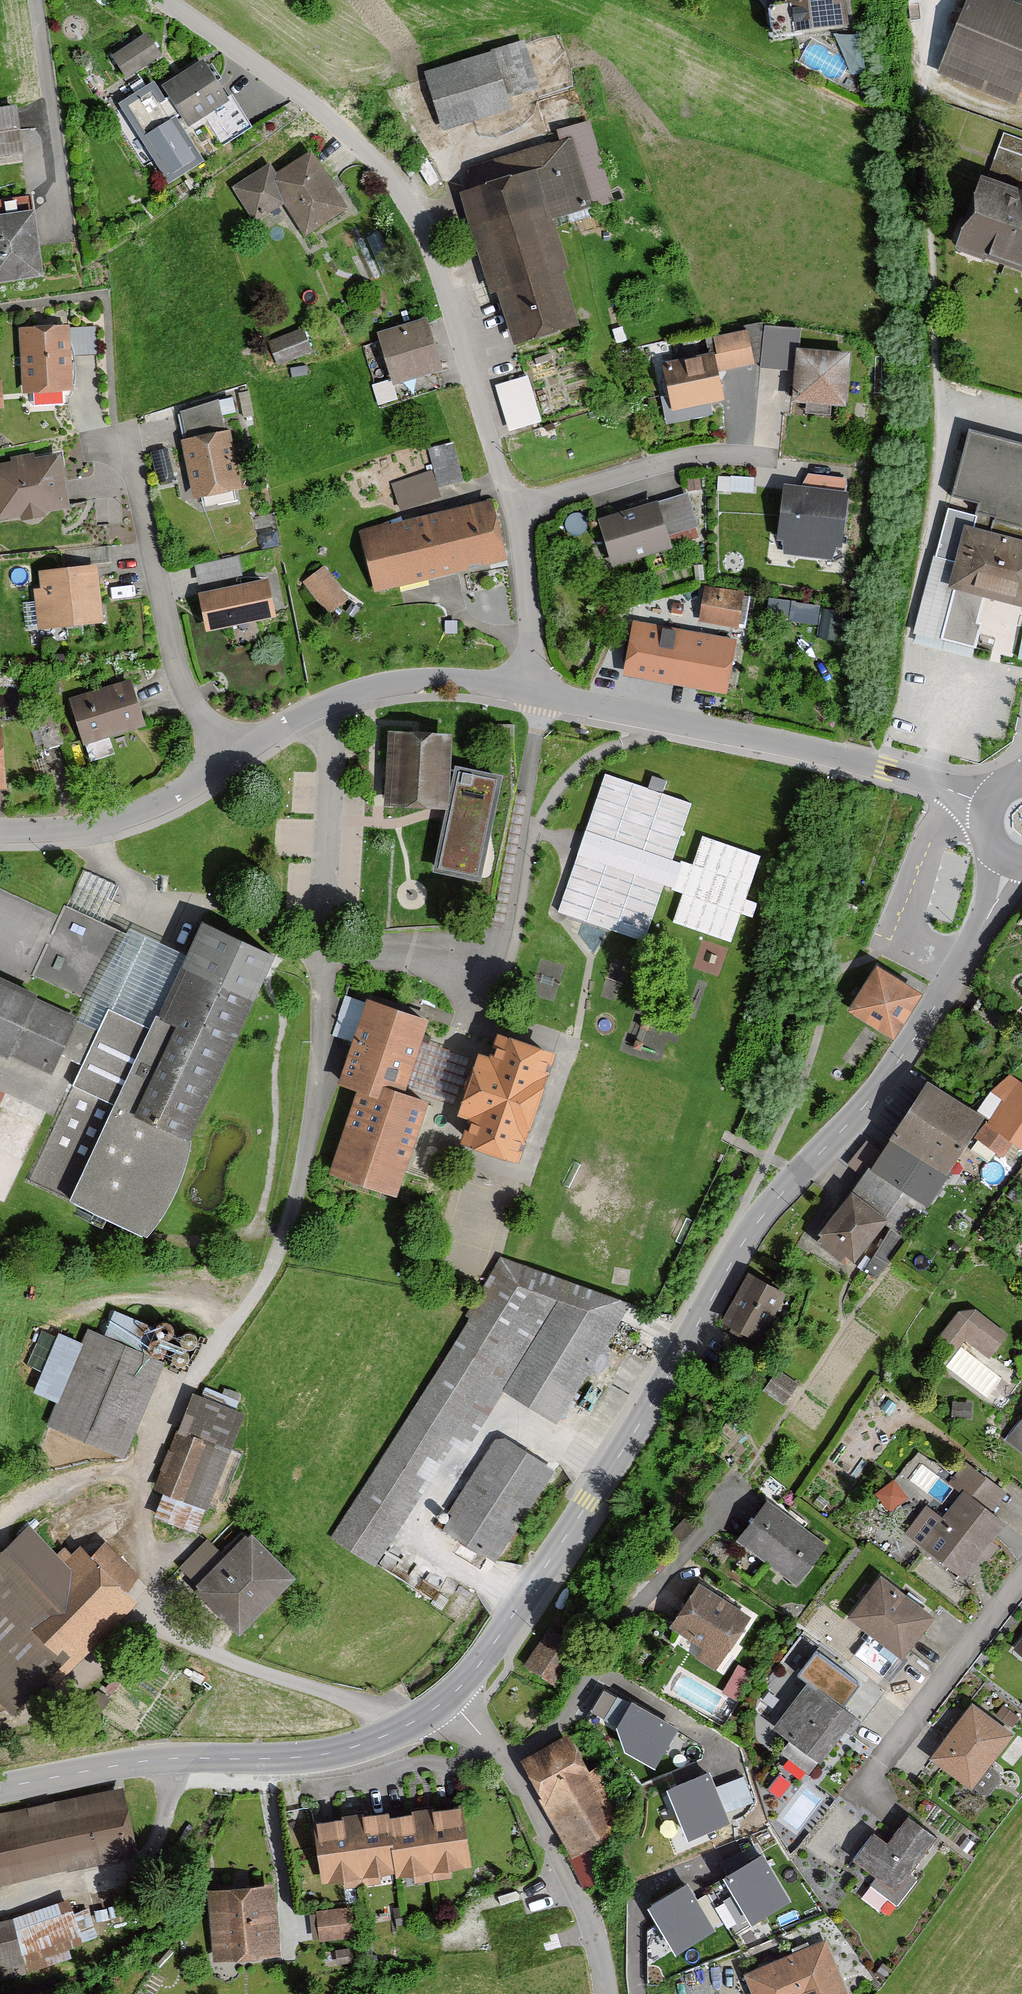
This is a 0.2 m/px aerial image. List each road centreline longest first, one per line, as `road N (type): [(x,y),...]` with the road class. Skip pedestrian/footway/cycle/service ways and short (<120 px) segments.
road 1 (tertiary): [(449,1698),(589,1502),(755,1227),(913,1040),(970,953),(1012,859)]
road 2 (residential): [(536,692),(514,510),(422,230),(361,147),(164,0)]
road 3 (residential): [(337,699),(324,970),(278,1266)]
road 4 (residential): [(536,692),(802,747),(990,806)]
road 5 (tertiary): [(0,1788),(142,1762),(326,1754),(379,1738),(449,1698)]
road 6 (residential): [(501,1758),(557,1727),(732,1487)]
road 7 (residential): [(221,767),(183,677),(119,446)]
road 8 (residential): [(1021,1575),(863,1781),(882,1811)]
road 9 (residential): [(501,1758),(575,1888),(608,1993)]
road 10 (residential): [(0,830),(79,829),(154,809),(221,767)]
road 11 (residential): [(337,699),(447,681),(536,692)]
road 12 (residential): [(221,767),(337,699)]

